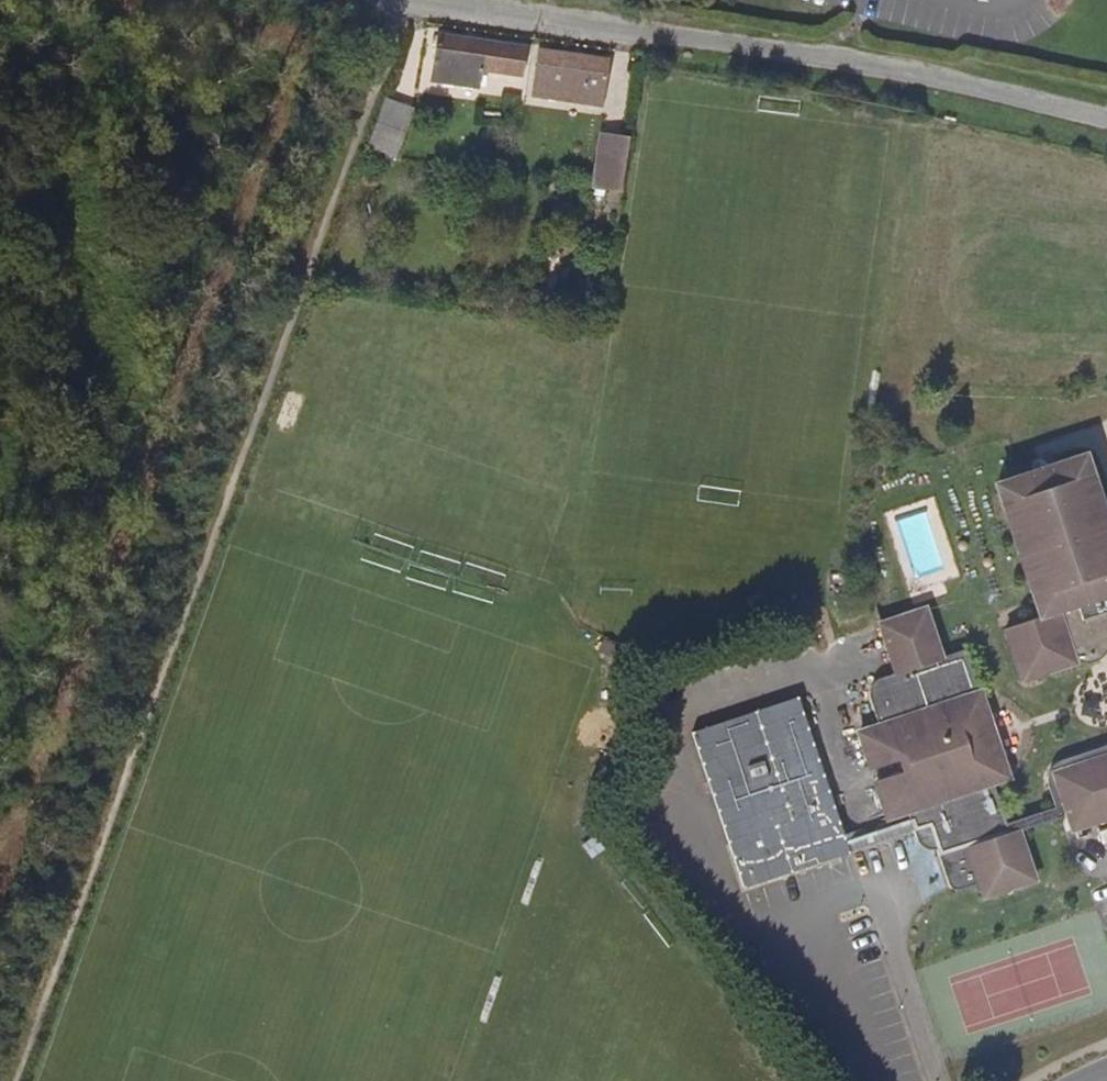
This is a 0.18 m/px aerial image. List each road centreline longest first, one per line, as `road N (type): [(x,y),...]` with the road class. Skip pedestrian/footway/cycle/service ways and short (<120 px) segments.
road 1 (track): [(411,0),(20,1080)]
road 2 (unclassified): [(409,0),(836,58),(1106,117)]

